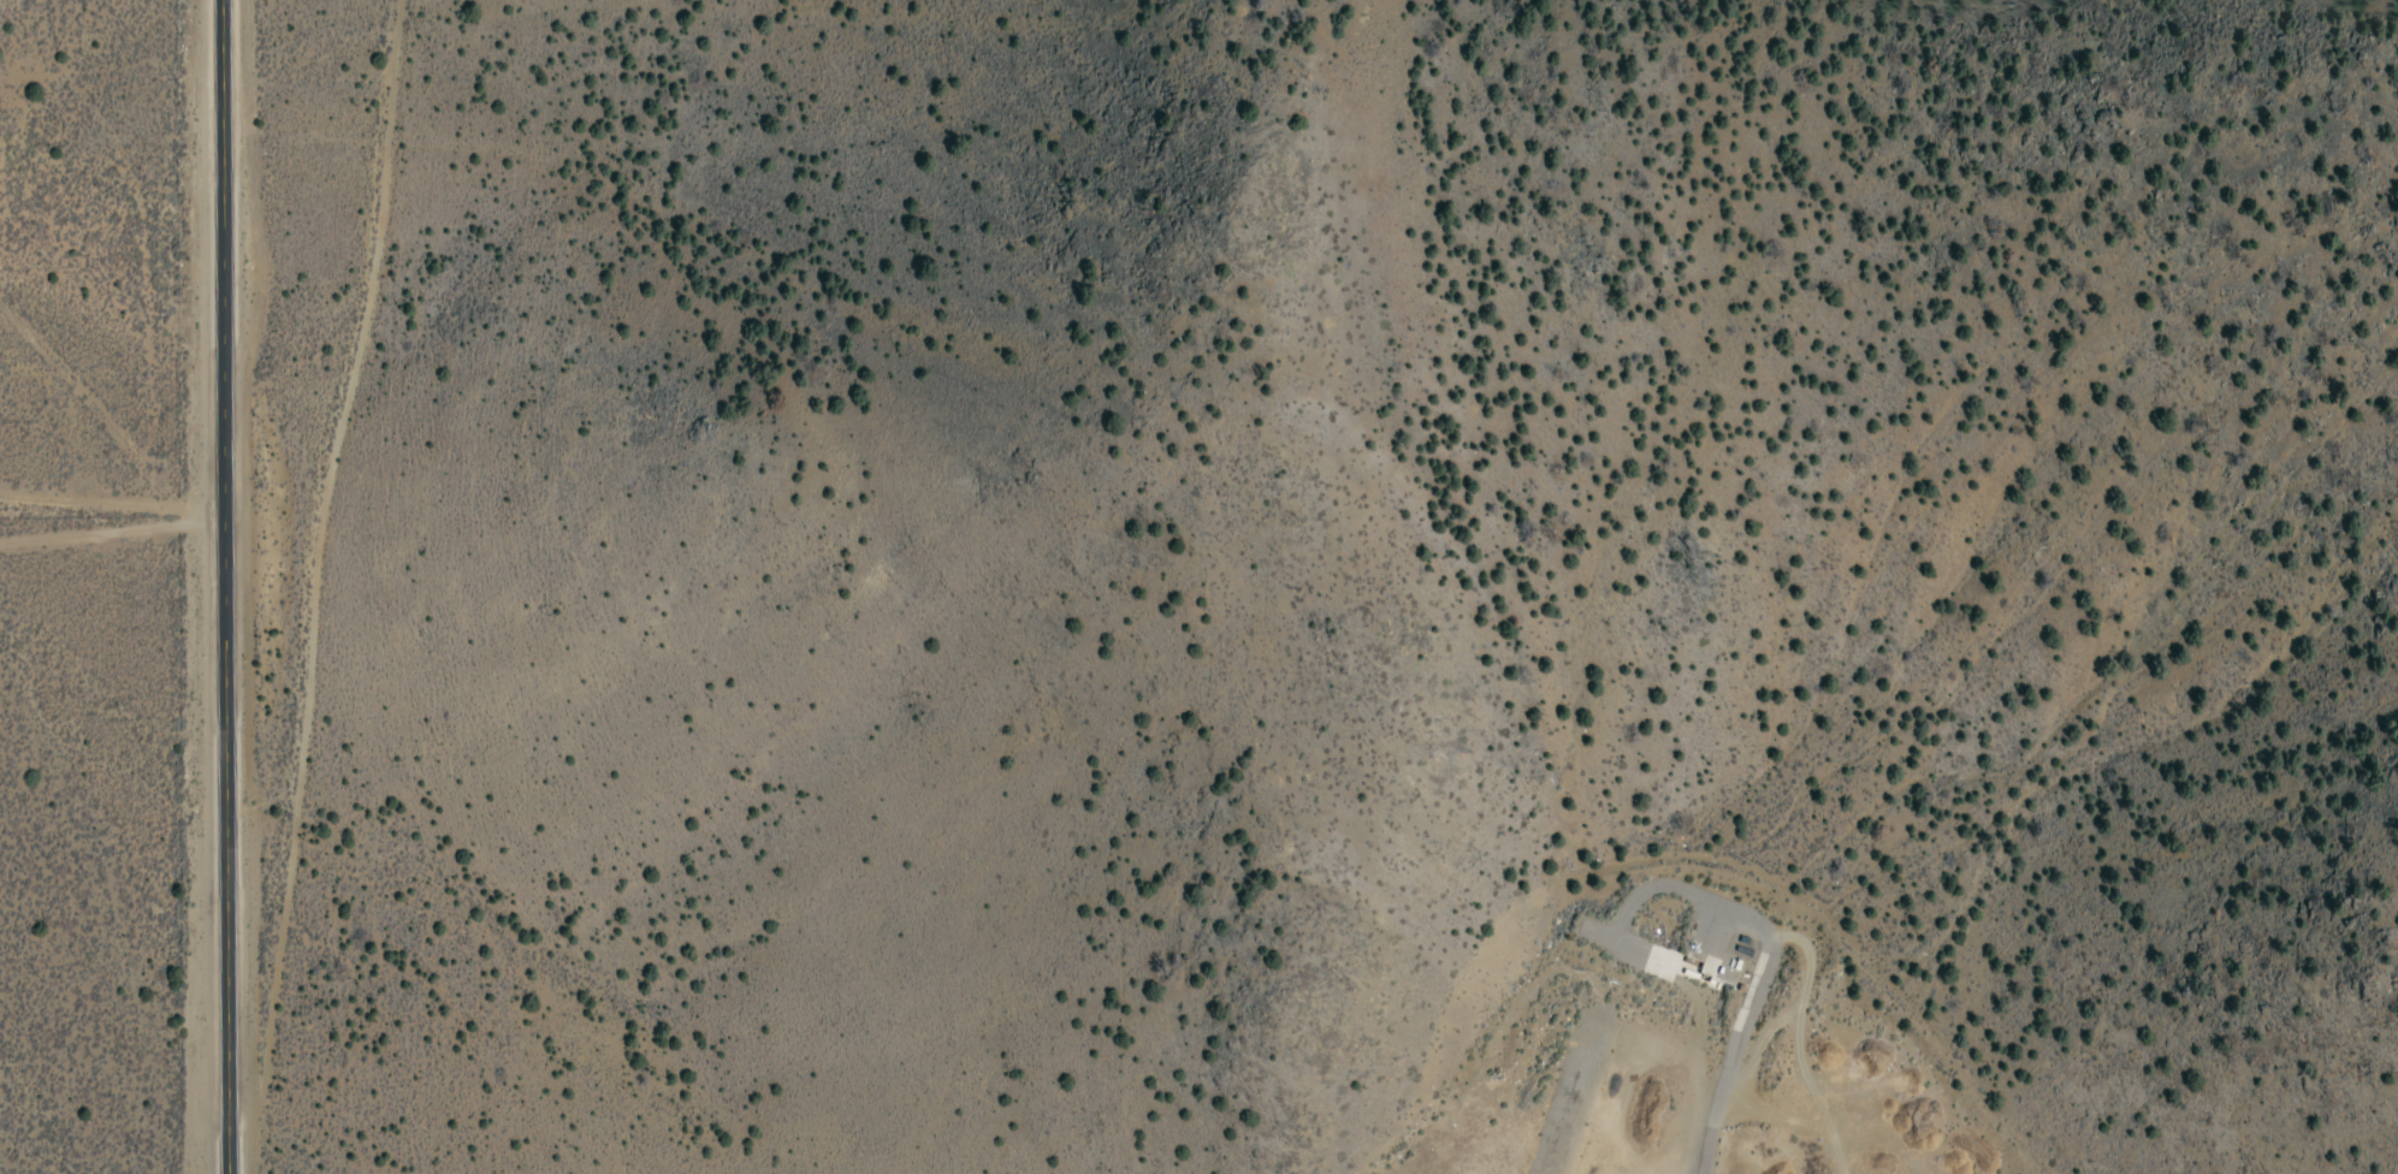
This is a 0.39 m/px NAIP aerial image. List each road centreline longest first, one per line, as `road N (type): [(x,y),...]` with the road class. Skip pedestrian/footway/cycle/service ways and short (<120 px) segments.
road 1 (tertiary): [(217,1173),(206,516),(218,0)]
road 2 (track): [(206,516),(0,540)]

